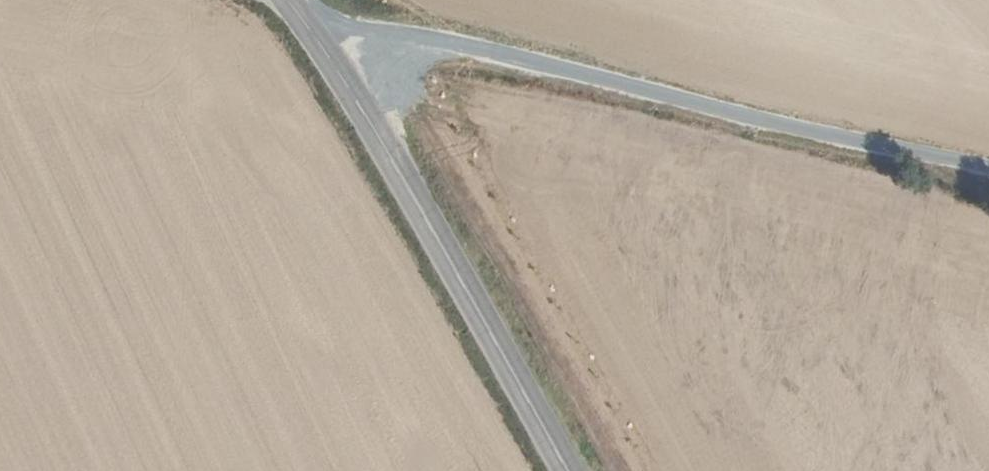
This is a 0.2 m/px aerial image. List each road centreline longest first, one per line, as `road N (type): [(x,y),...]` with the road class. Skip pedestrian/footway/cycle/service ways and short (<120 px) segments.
road 1 (track): [(988,167),(365,28),(282,0)]
road 2 (tertiary): [(566,470),(403,179),(287,0)]

